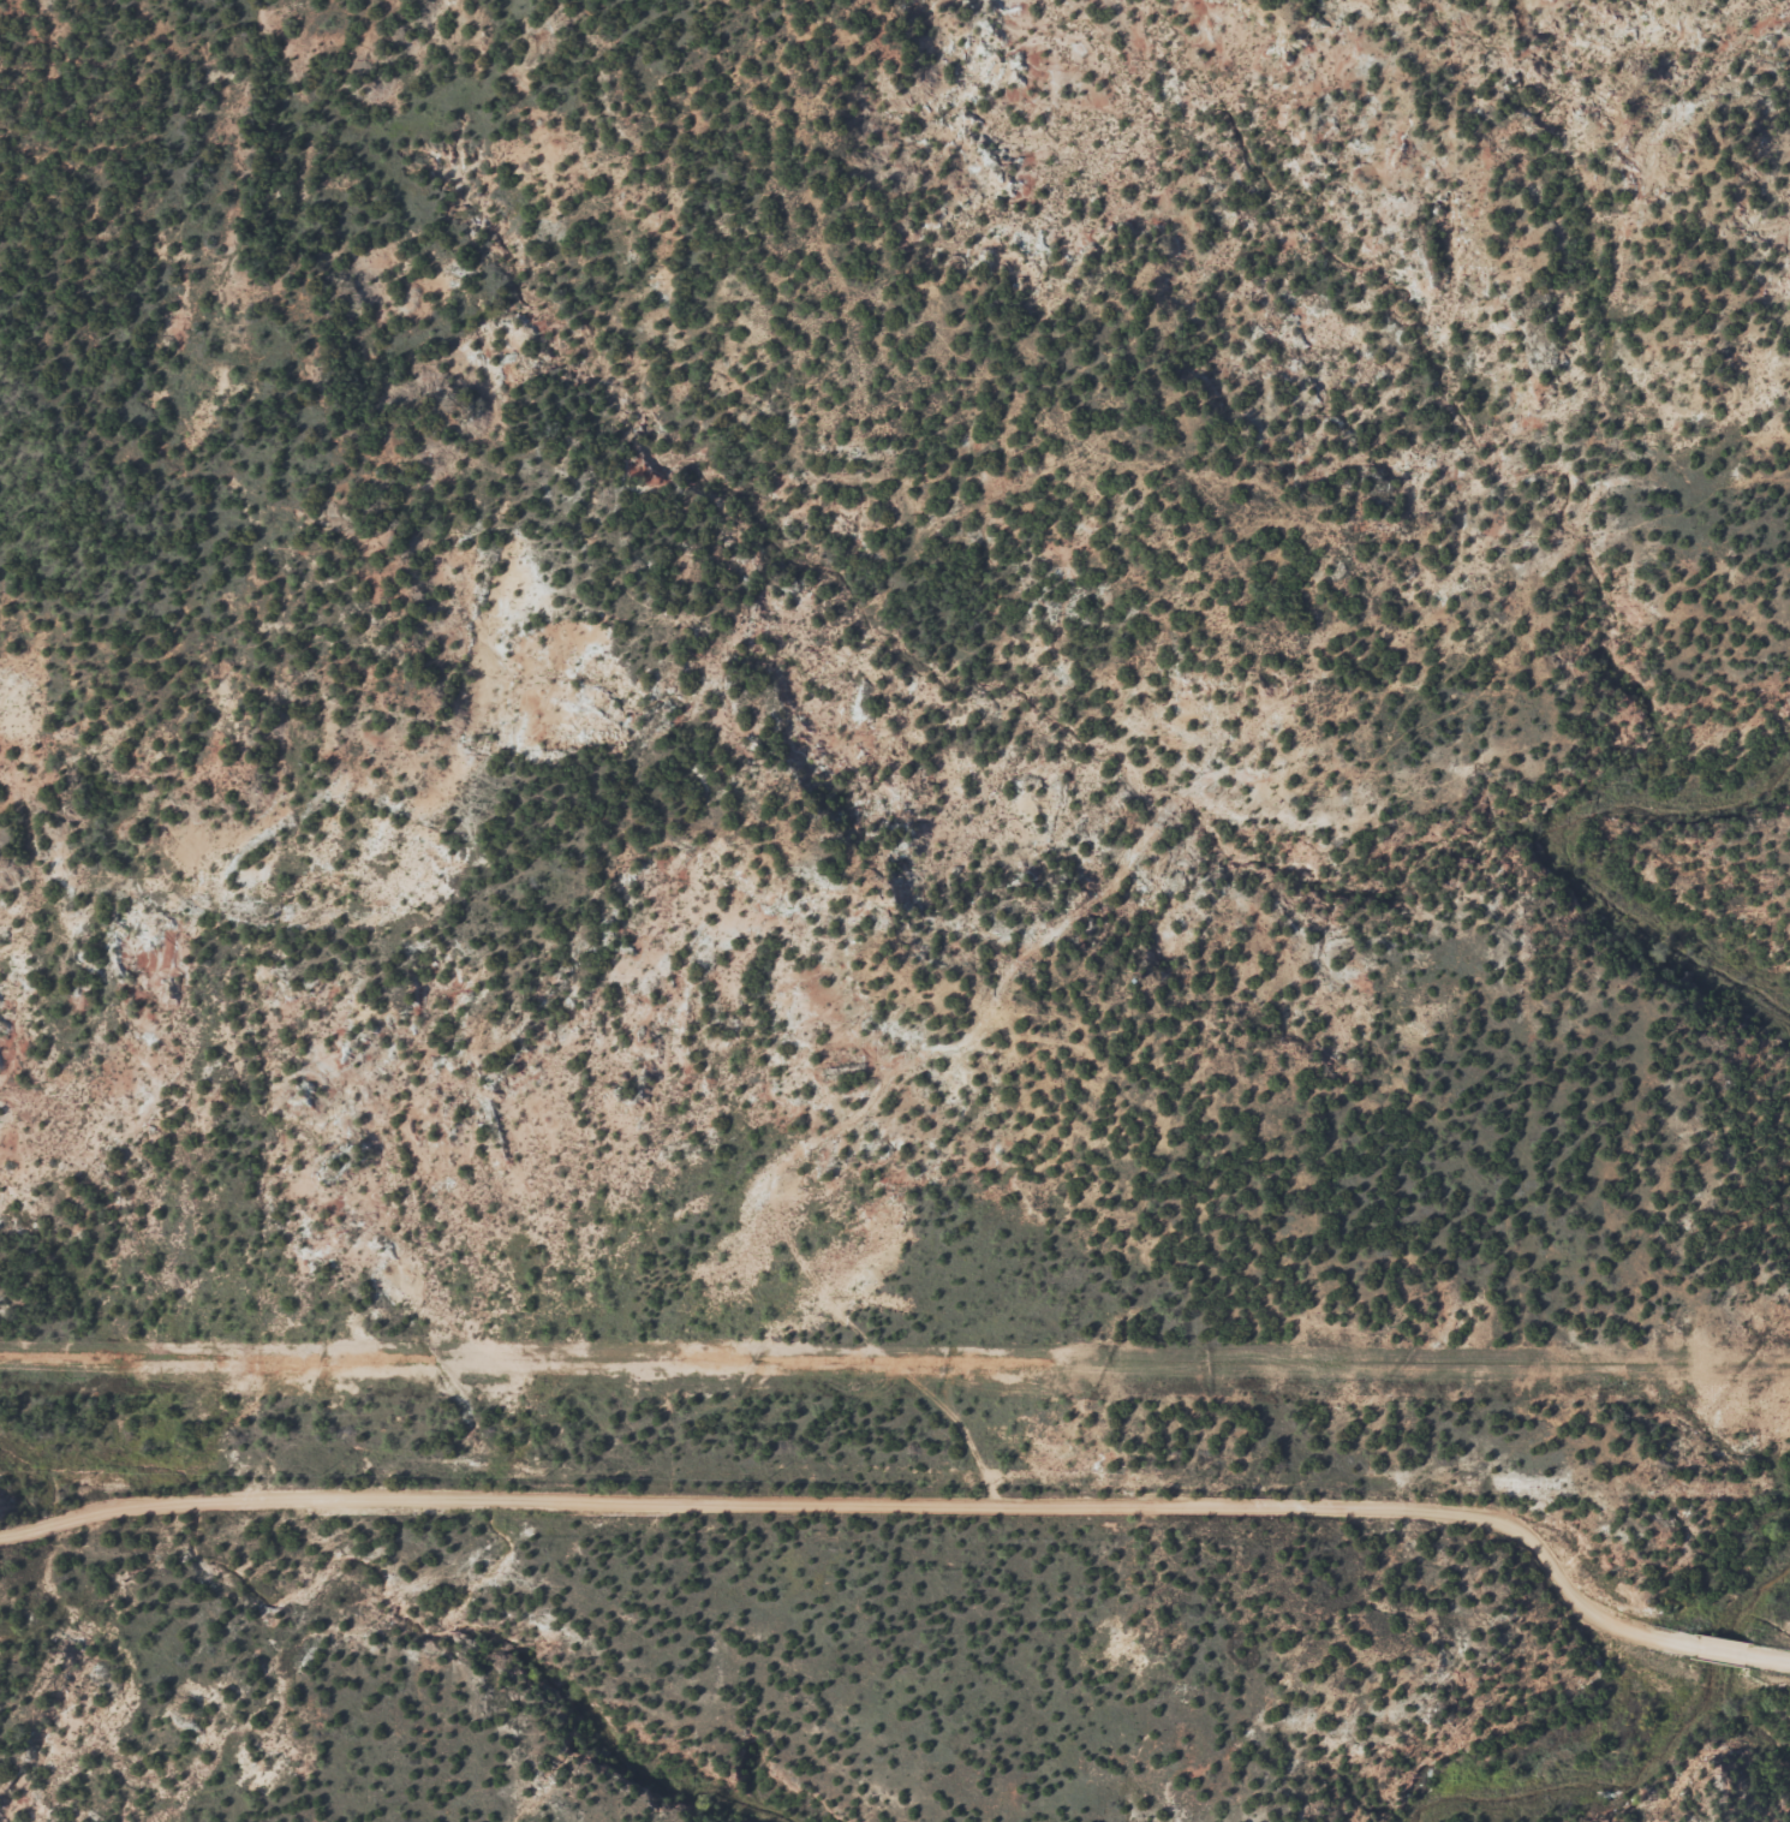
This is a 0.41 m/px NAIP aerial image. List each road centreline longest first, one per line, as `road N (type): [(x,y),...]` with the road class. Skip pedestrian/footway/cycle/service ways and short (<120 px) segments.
road 1 (residential): [(1789,1658),(1631,1627),(1587,1598),(1525,1526),(1394,1504),(388,1493),(142,1502),(0,1536)]

